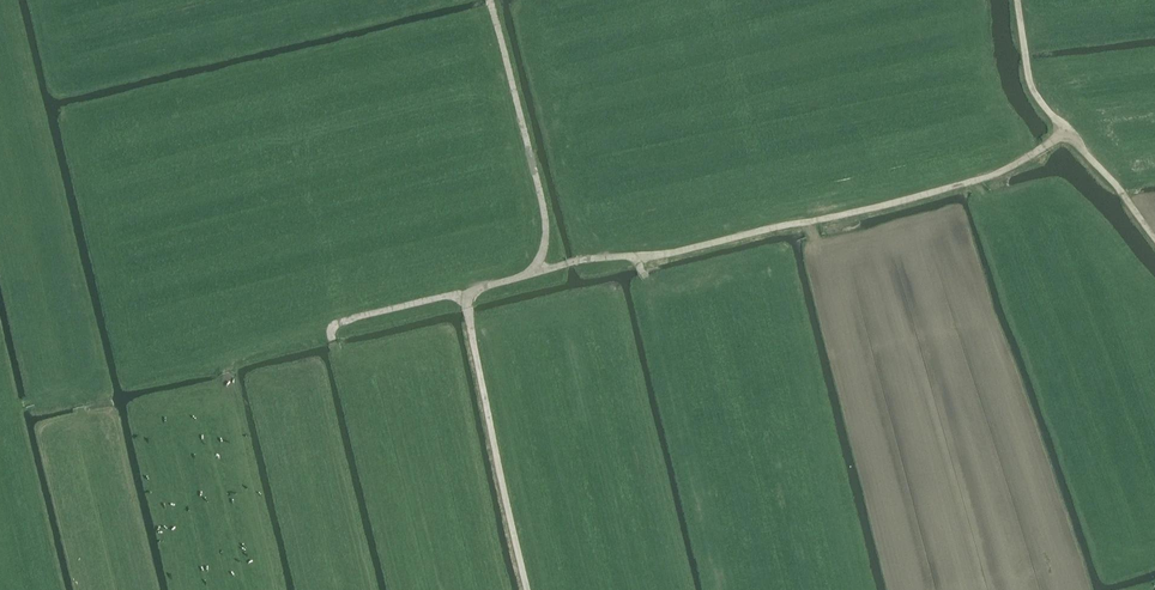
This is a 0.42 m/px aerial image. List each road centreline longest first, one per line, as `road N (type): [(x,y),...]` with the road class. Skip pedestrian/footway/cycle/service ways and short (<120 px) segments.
road 1 (track): [(1154,236),(1067,134),(965,187),(635,257),(648,277)]
road 2 (track): [(468,299),(529,589)]
road 3 (track): [(491,0),(543,203),(538,273)]
road 4 (track): [(344,378),(337,327),(453,295),(468,299)]
road 5 (track): [(1018,0),(1033,88),(1067,134)]

